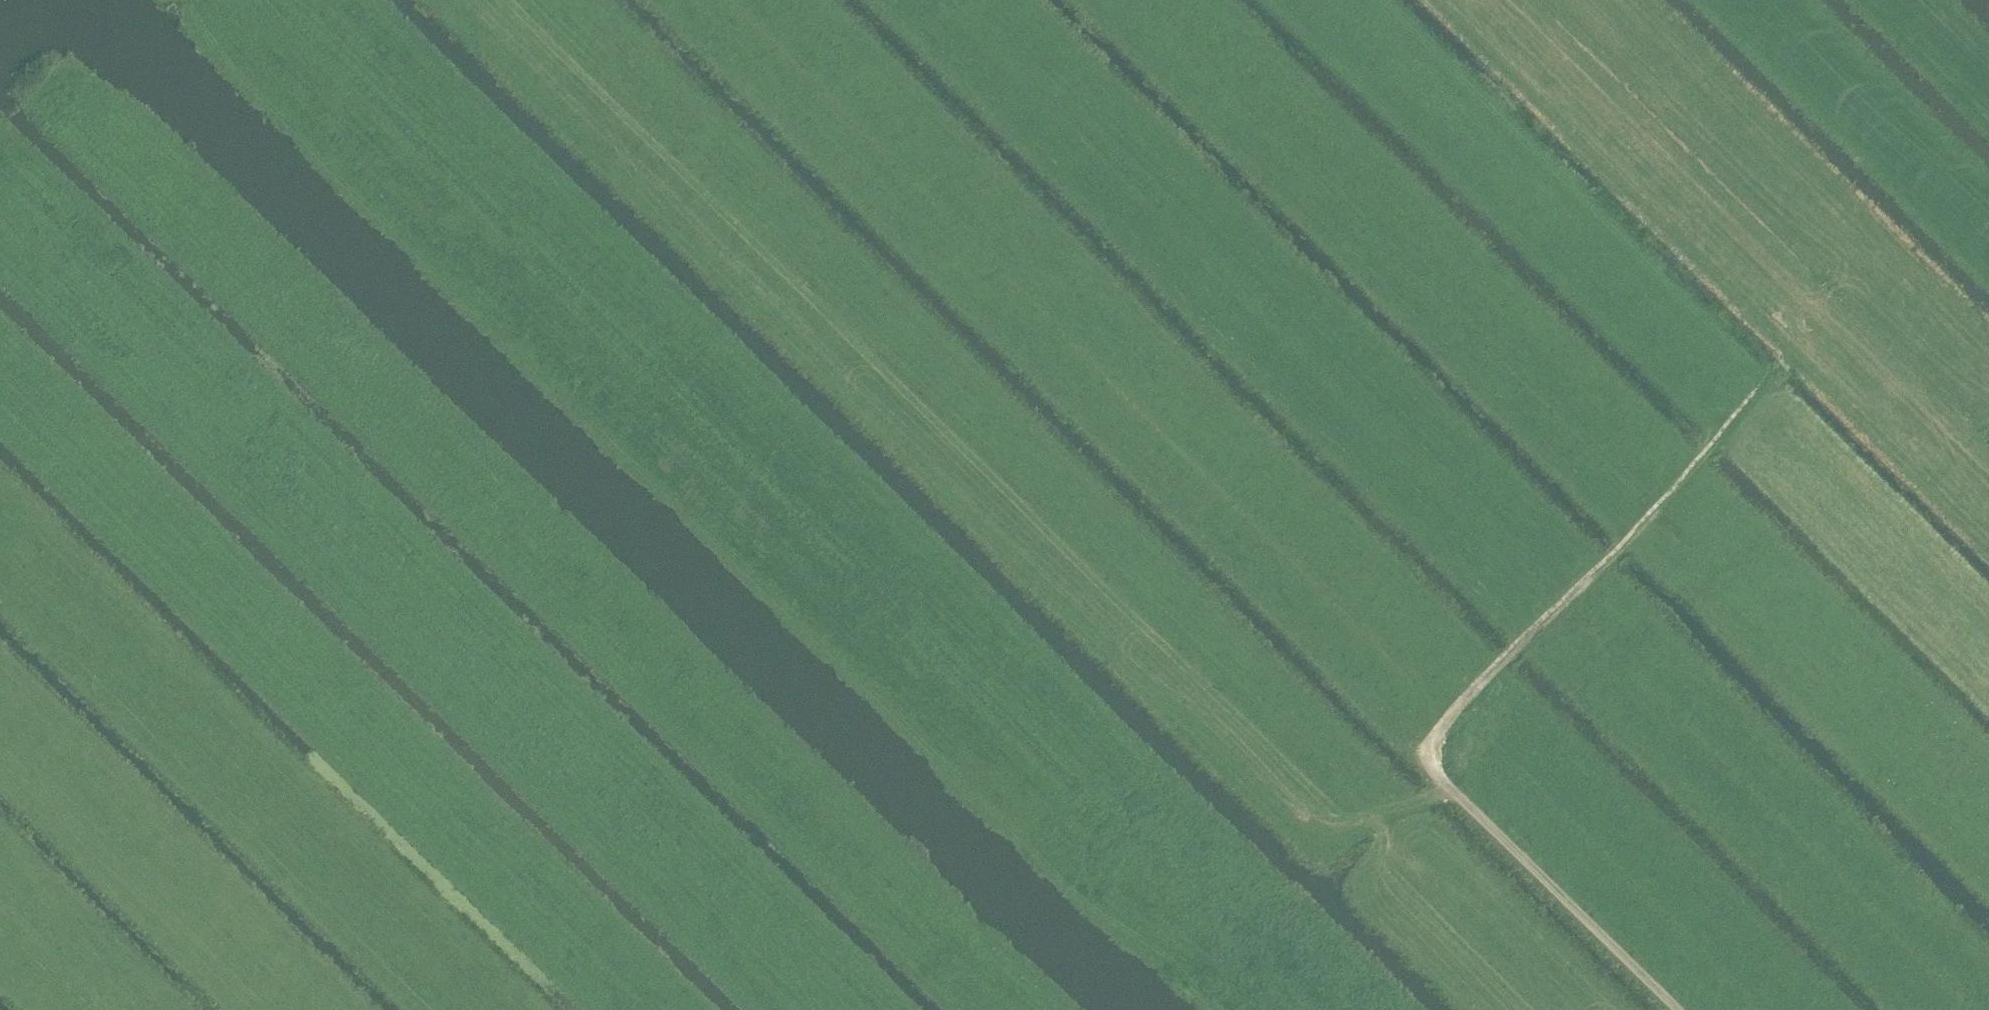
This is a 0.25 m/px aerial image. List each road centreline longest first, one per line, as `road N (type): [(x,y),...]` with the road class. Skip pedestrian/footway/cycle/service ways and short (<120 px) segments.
road 1 (track): [(1681,1009),(1452,784)]

